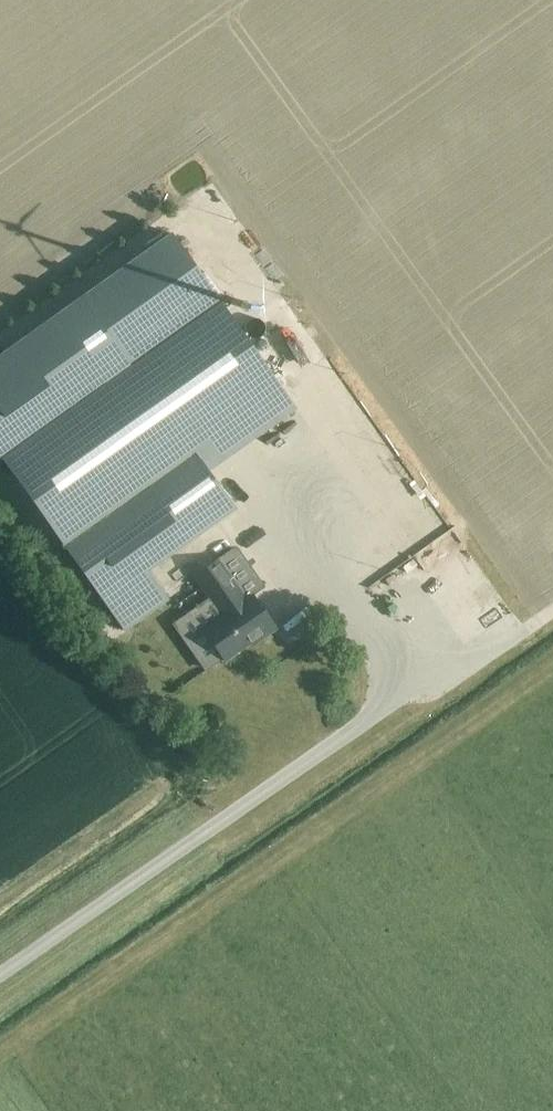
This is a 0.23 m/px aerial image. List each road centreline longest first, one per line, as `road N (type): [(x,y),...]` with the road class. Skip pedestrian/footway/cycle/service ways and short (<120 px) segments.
road 1 (residential): [(0,976),(388,704),(501,645)]

